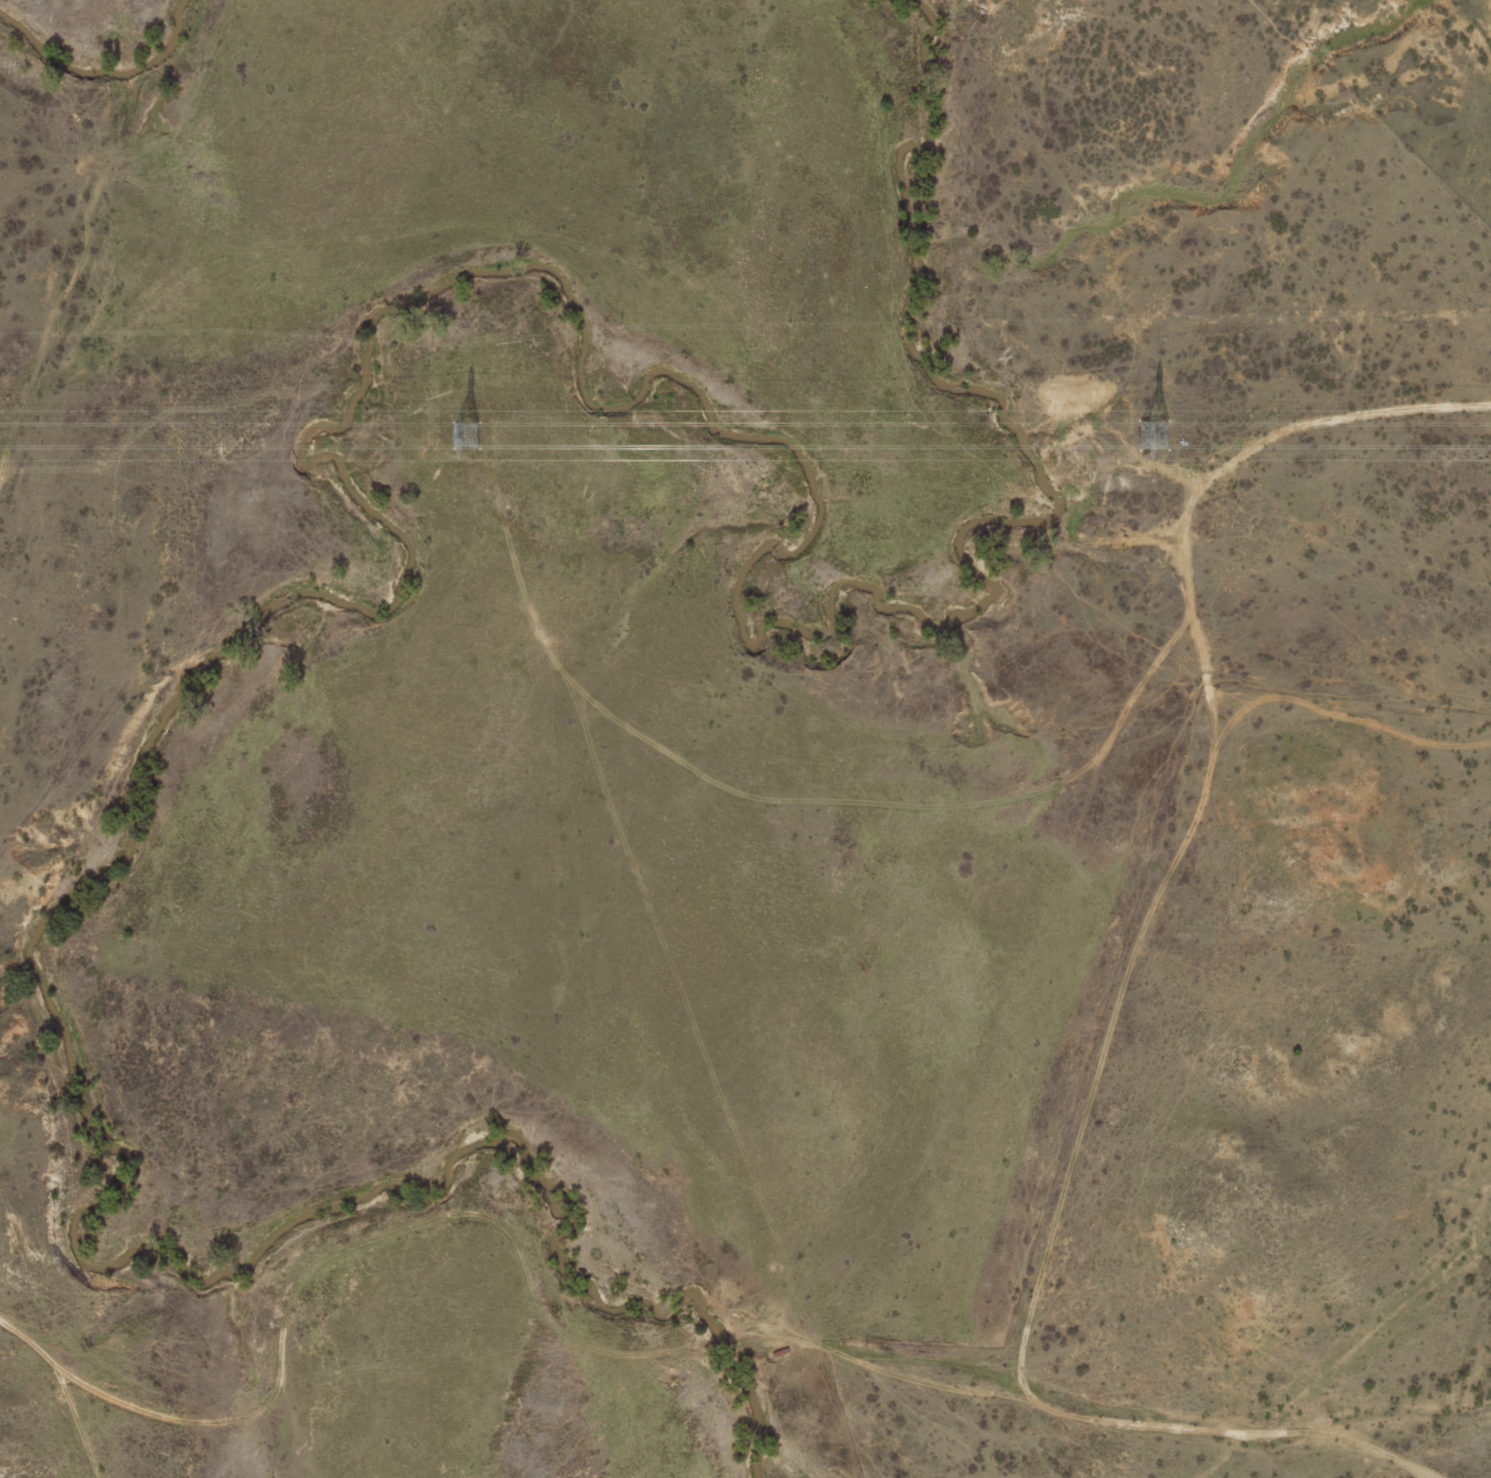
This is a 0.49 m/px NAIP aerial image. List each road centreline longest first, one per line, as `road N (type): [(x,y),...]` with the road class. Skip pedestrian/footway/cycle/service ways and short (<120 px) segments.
road 1 (track): [(0,477),(54,313),(78,273),(106,174),(84,87),(80,0)]
road 2 (track): [(1419,0),(1490,148)]

